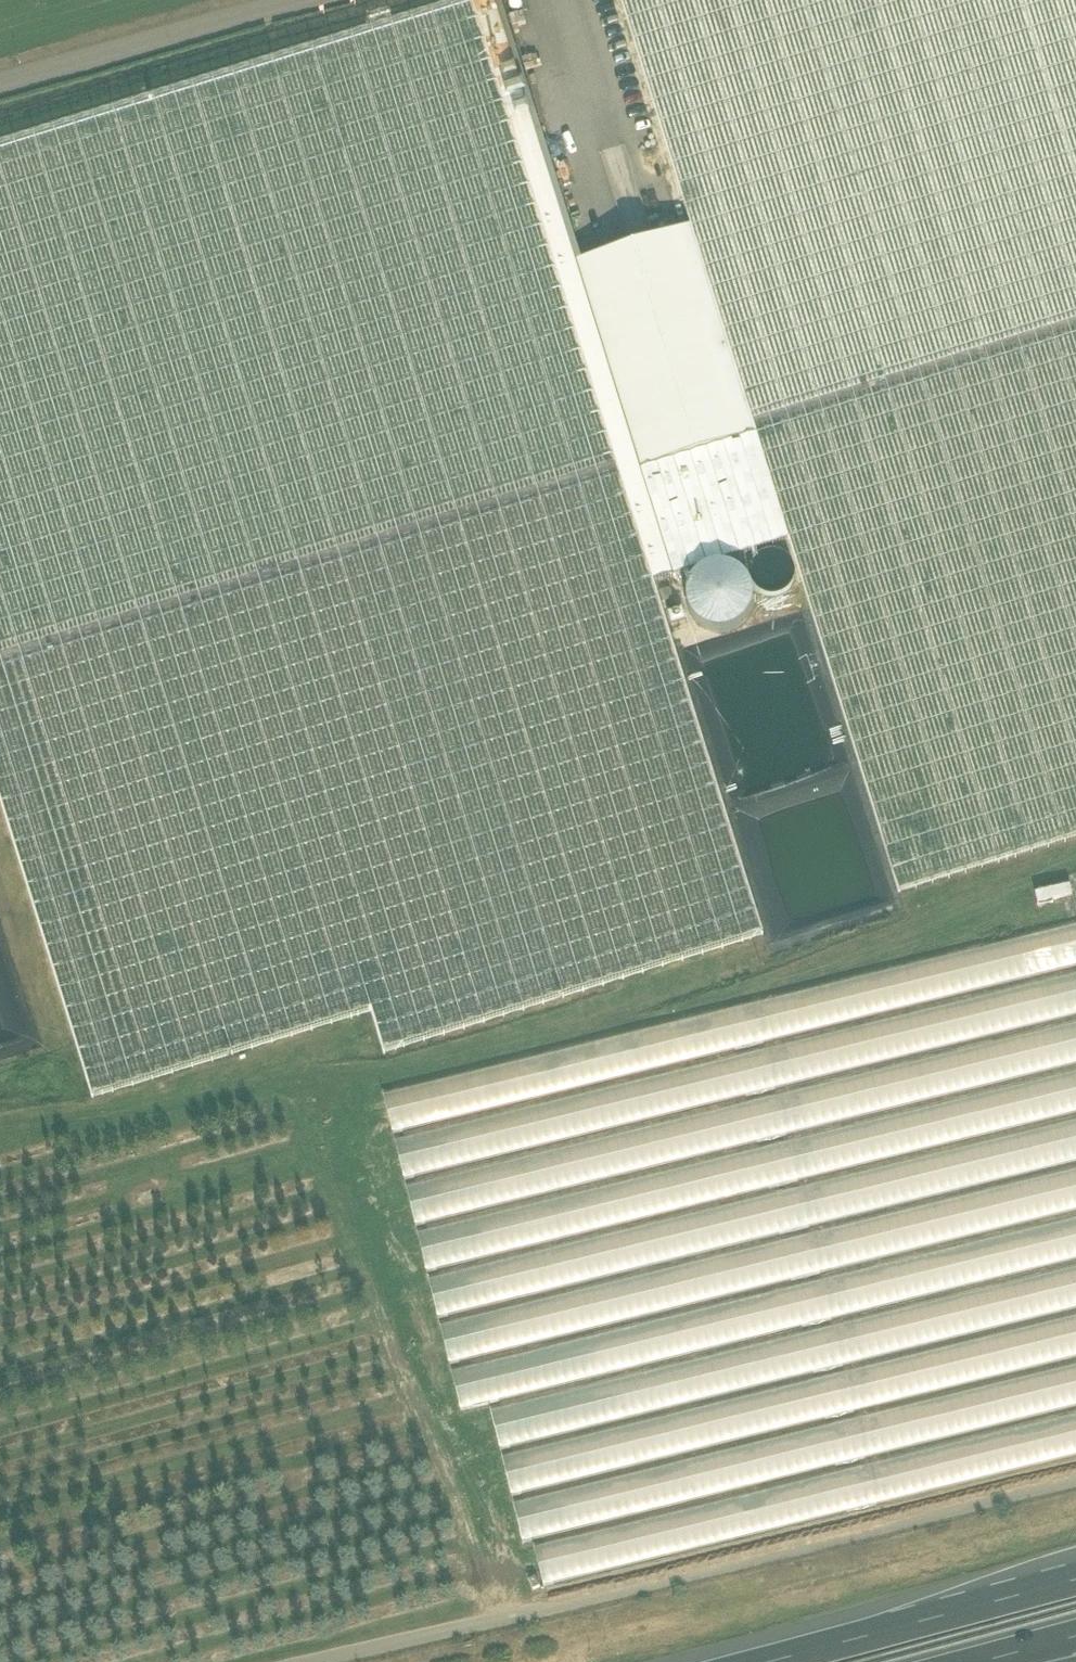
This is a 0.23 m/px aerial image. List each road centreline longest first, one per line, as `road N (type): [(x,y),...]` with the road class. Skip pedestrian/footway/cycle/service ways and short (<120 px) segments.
road 1 (track): [(312,1661),(1075,1480)]
road 2 (track): [(0,1131),(391,1071)]
road 3 (motorway): [(1075,1575),(756,1661)]
road 4 (unclassified): [(0,83),(294,0)]

